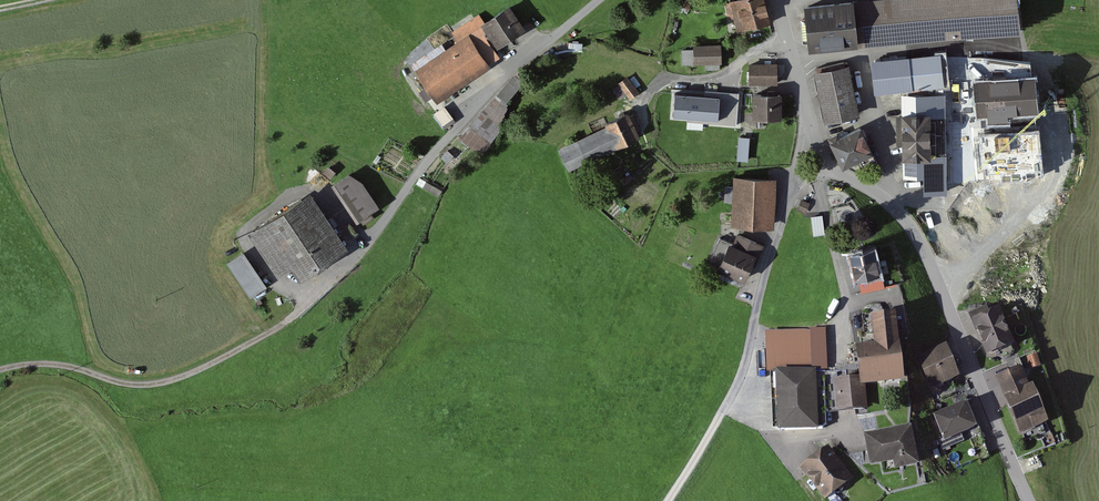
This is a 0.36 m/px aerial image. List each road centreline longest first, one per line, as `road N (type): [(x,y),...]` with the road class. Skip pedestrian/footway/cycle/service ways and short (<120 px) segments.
road 1 (tertiary): [(836,169),(884,199),(921,238),(1029,500)]
road 2 (unclassified): [(794,185),(741,376),(668,500)]
road 3 (track): [(0,370),(45,364),(158,384),(282,325)]
road 4 (tertiary): [(777,0),(811,128)]

